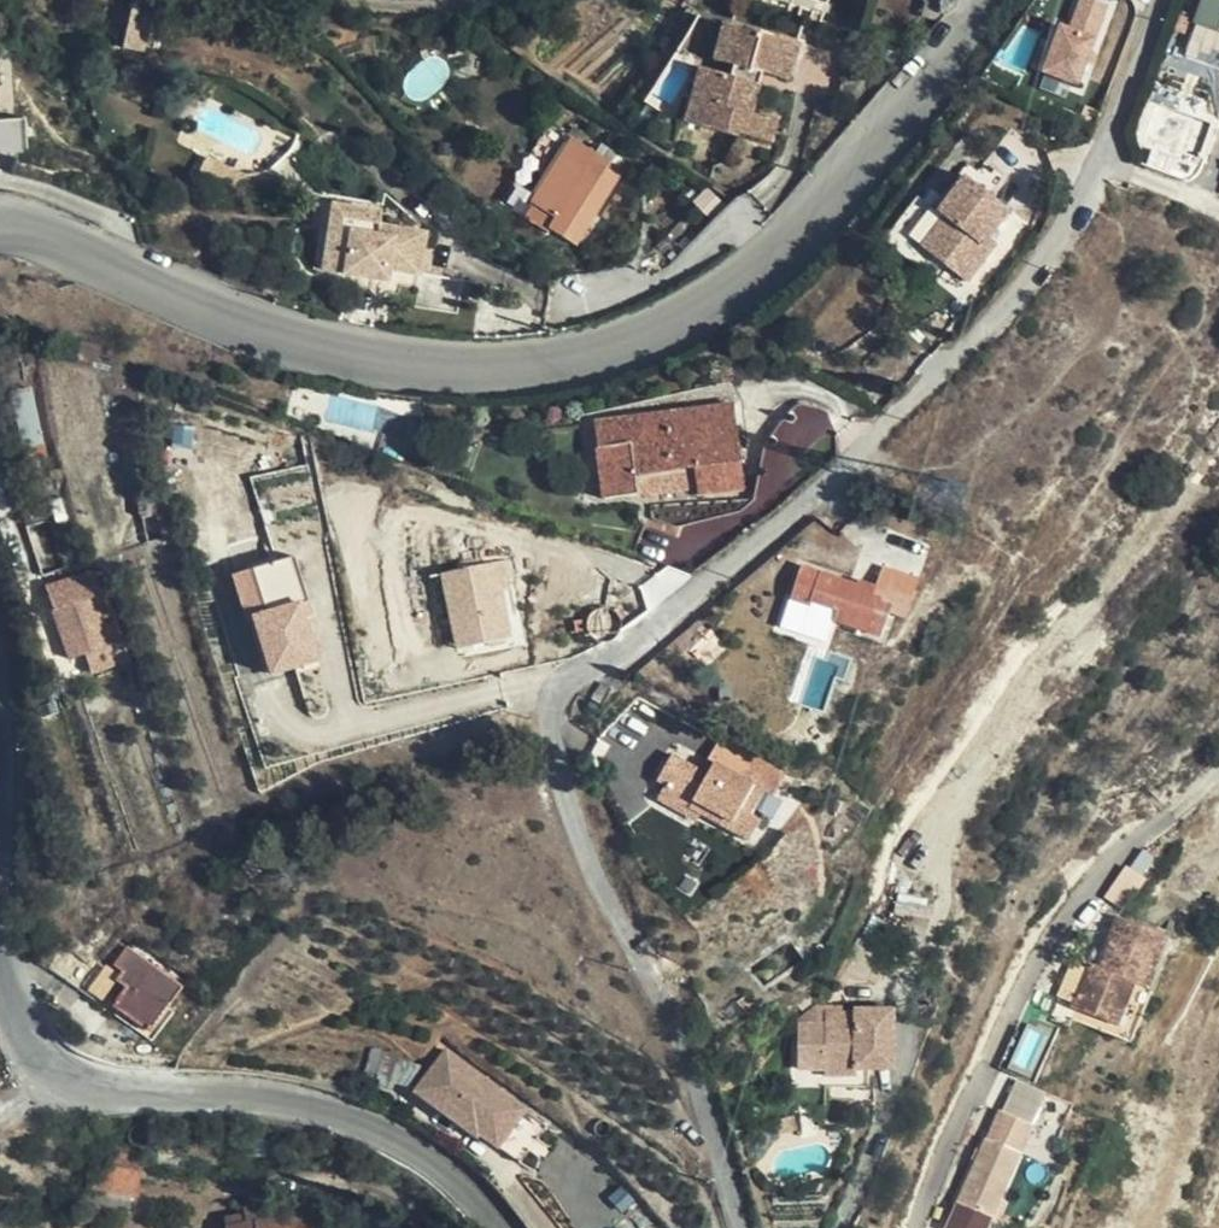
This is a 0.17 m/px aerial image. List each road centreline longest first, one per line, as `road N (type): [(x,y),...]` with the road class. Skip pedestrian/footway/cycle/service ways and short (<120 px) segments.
road 1 (residential): [(743,1227),(697,1079),(611,909),(548,754),(555,701),(726,564),(986,330),(1071,221),(1166,0)]
road 2 (tertiary): [(0,222),(58,234),(256,330),(326,352),(485,368),(585,353),(705,311),(832,191),(986,0)]
road 3 (tertiary): [(503,1227),(433,1162),(384,1132),(292,1101),(95,1086),(59,1075),(32,1041),(0,925)]

